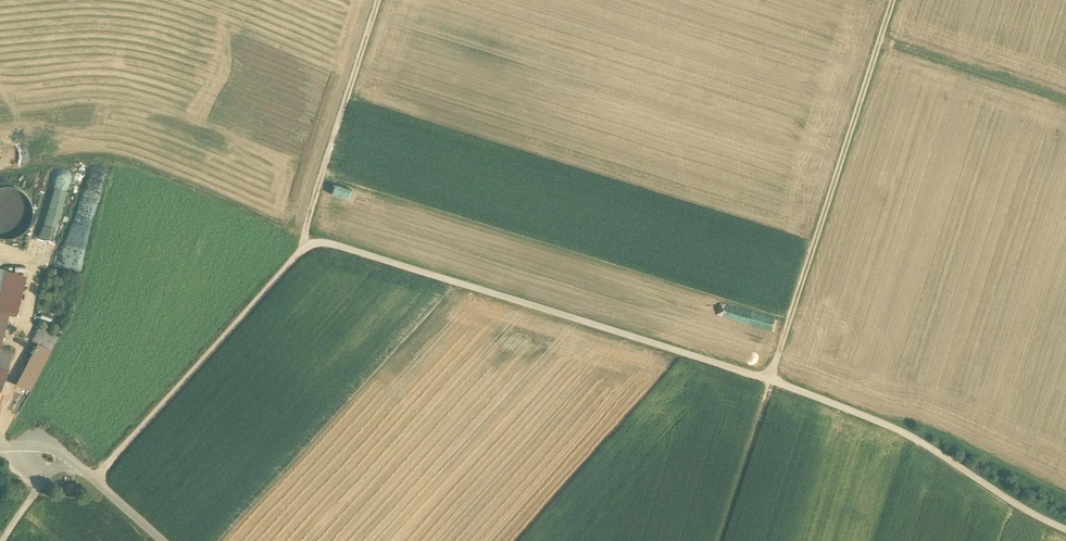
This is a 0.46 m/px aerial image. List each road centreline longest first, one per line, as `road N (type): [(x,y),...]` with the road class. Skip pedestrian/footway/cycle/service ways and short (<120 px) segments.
road 1 (unclassified): [(1065,527),(996,493),(903,432),(771,377),(326,243),(309,244),(93,479)]
road 2 (track): [(892,0),(771,377)]
road 3 (track): [(303,235),(121,158),(0,175)]
road 4 (track): [(309,244),(303,235),(378,0)]
road 5 (track): [(880,39),(1065,99)]
road 6 (track): [(903,432),(919,422),(1065,491)]
road 7 (track): [(720,540),(771,377)]

